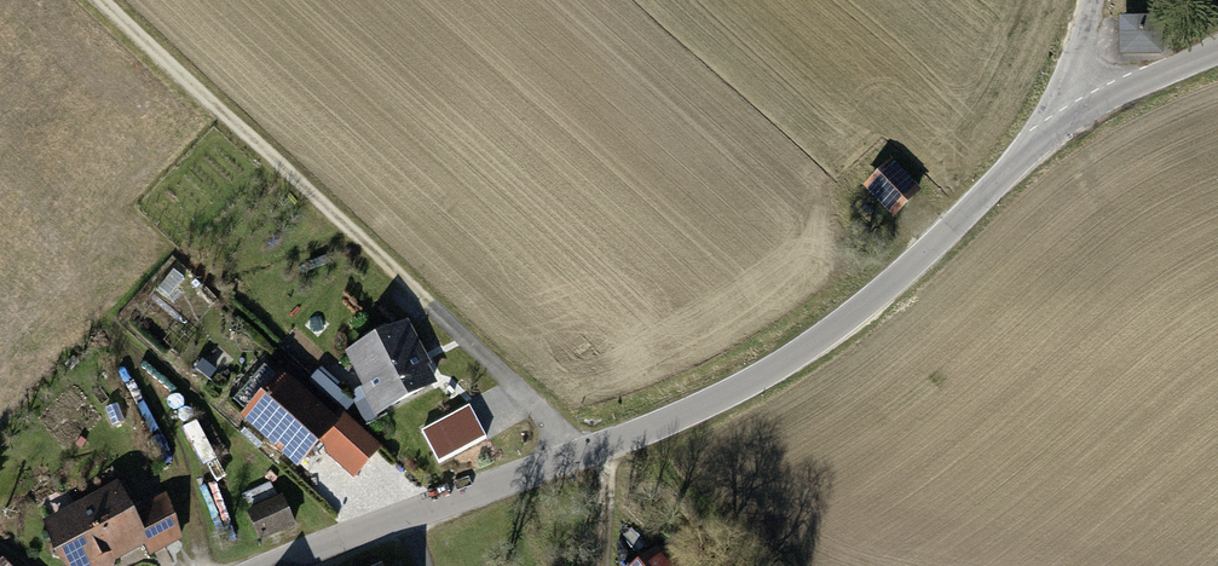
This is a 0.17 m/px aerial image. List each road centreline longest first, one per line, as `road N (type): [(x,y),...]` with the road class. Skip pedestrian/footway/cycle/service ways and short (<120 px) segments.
road 1 (tertiary): [(413,514),(735,391),(913,268),(1033,148),(1081,115)]
road 2 (track): [(114,0),(419,279),(587,452)]
road 3 (unclassified): [(1081,115),(1217,48)]
road 4 (tertiary): [(281,565),(413,514)]
road 5 (unclassified): [(1081,115),(1070,91),(1094,0)]

